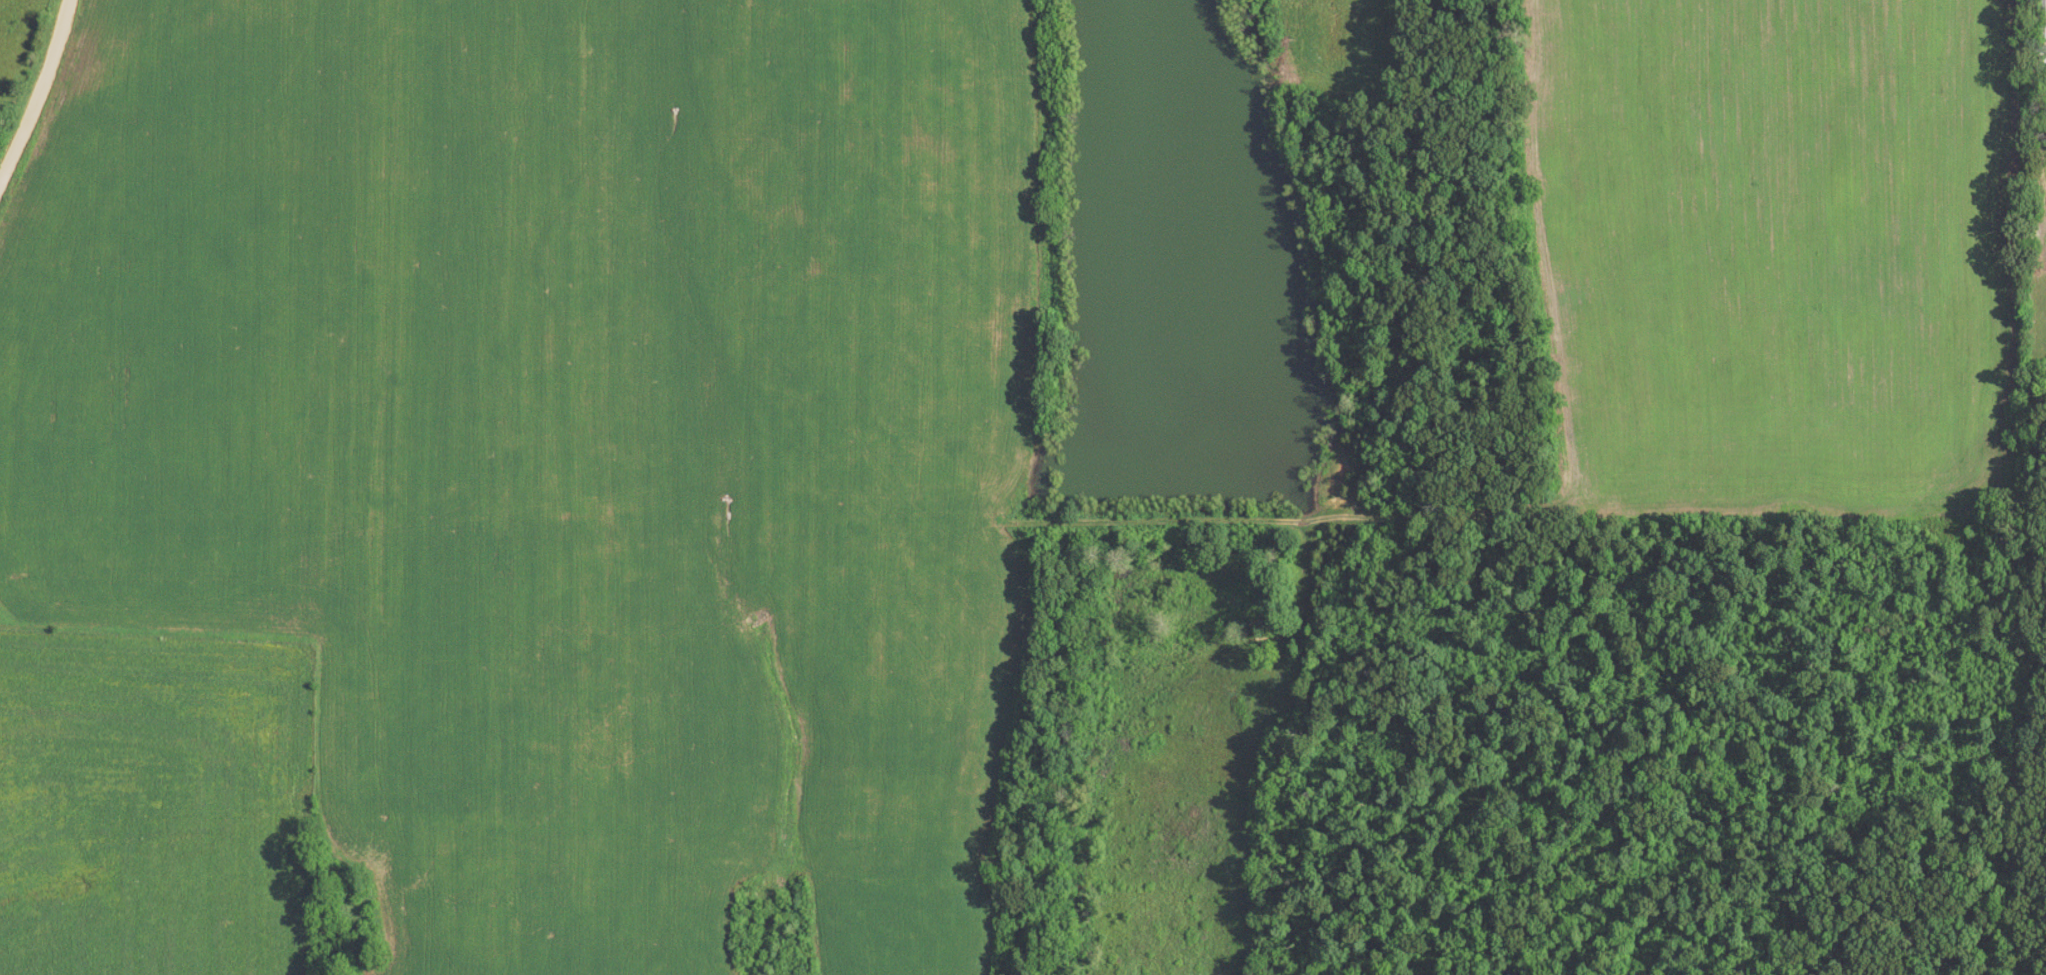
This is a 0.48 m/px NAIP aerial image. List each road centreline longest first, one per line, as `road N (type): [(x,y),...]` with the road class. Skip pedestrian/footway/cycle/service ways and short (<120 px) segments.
road 1 (residential): [(0,164),(61,0)]

